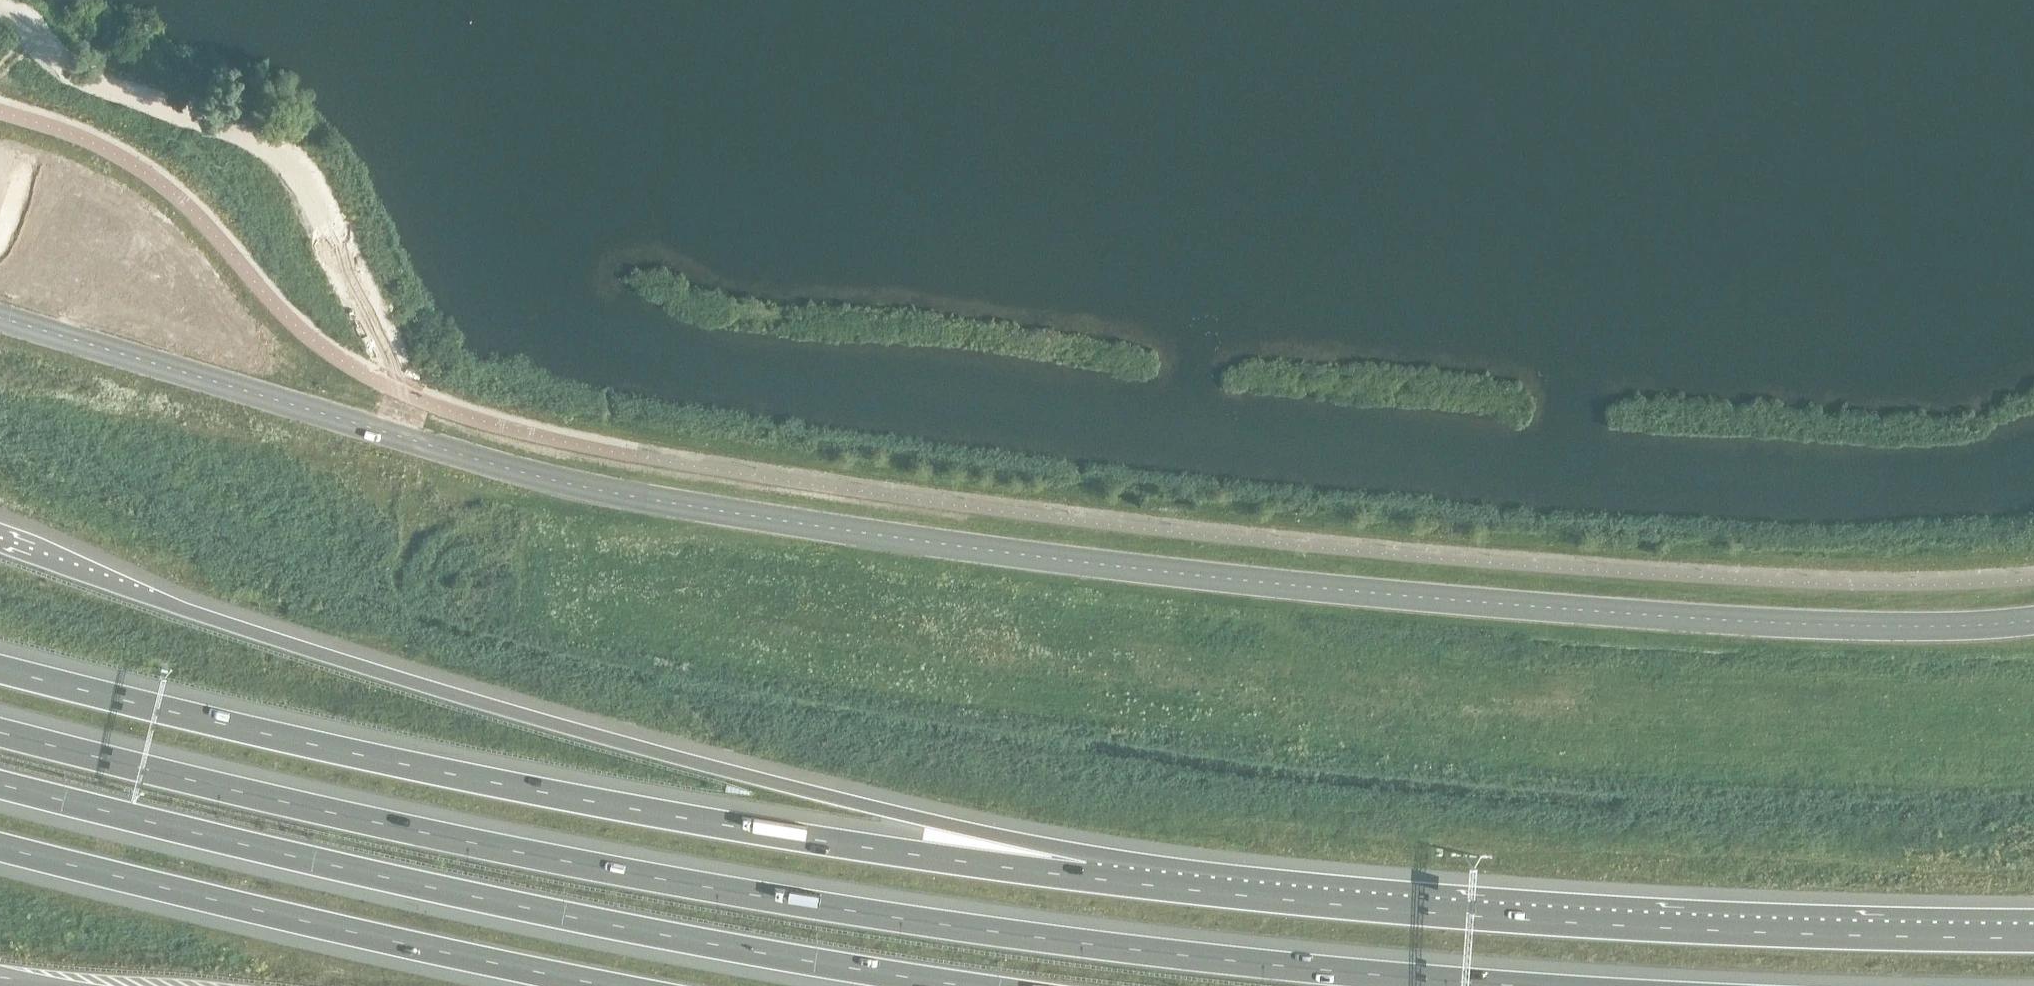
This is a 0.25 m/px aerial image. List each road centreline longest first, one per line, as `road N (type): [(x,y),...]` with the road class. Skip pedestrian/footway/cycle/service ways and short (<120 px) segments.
road 1 (motorway): [(1520,985),(858,914),(564,864),(0,736)]
road 2 (motorway): [(1087,881),(874,809),(590,738),(306,652),(0,547)]
road 3 (motorway): [(1087,881),(589,806),(0,674)]
road 4 (motorway): [(0,784),(715,946),(982,985)]
road 5 (motorway): [(2033,936),(1483,920),(1087,881)]
road 6 (motorway): [(0,845),(623,985)]

